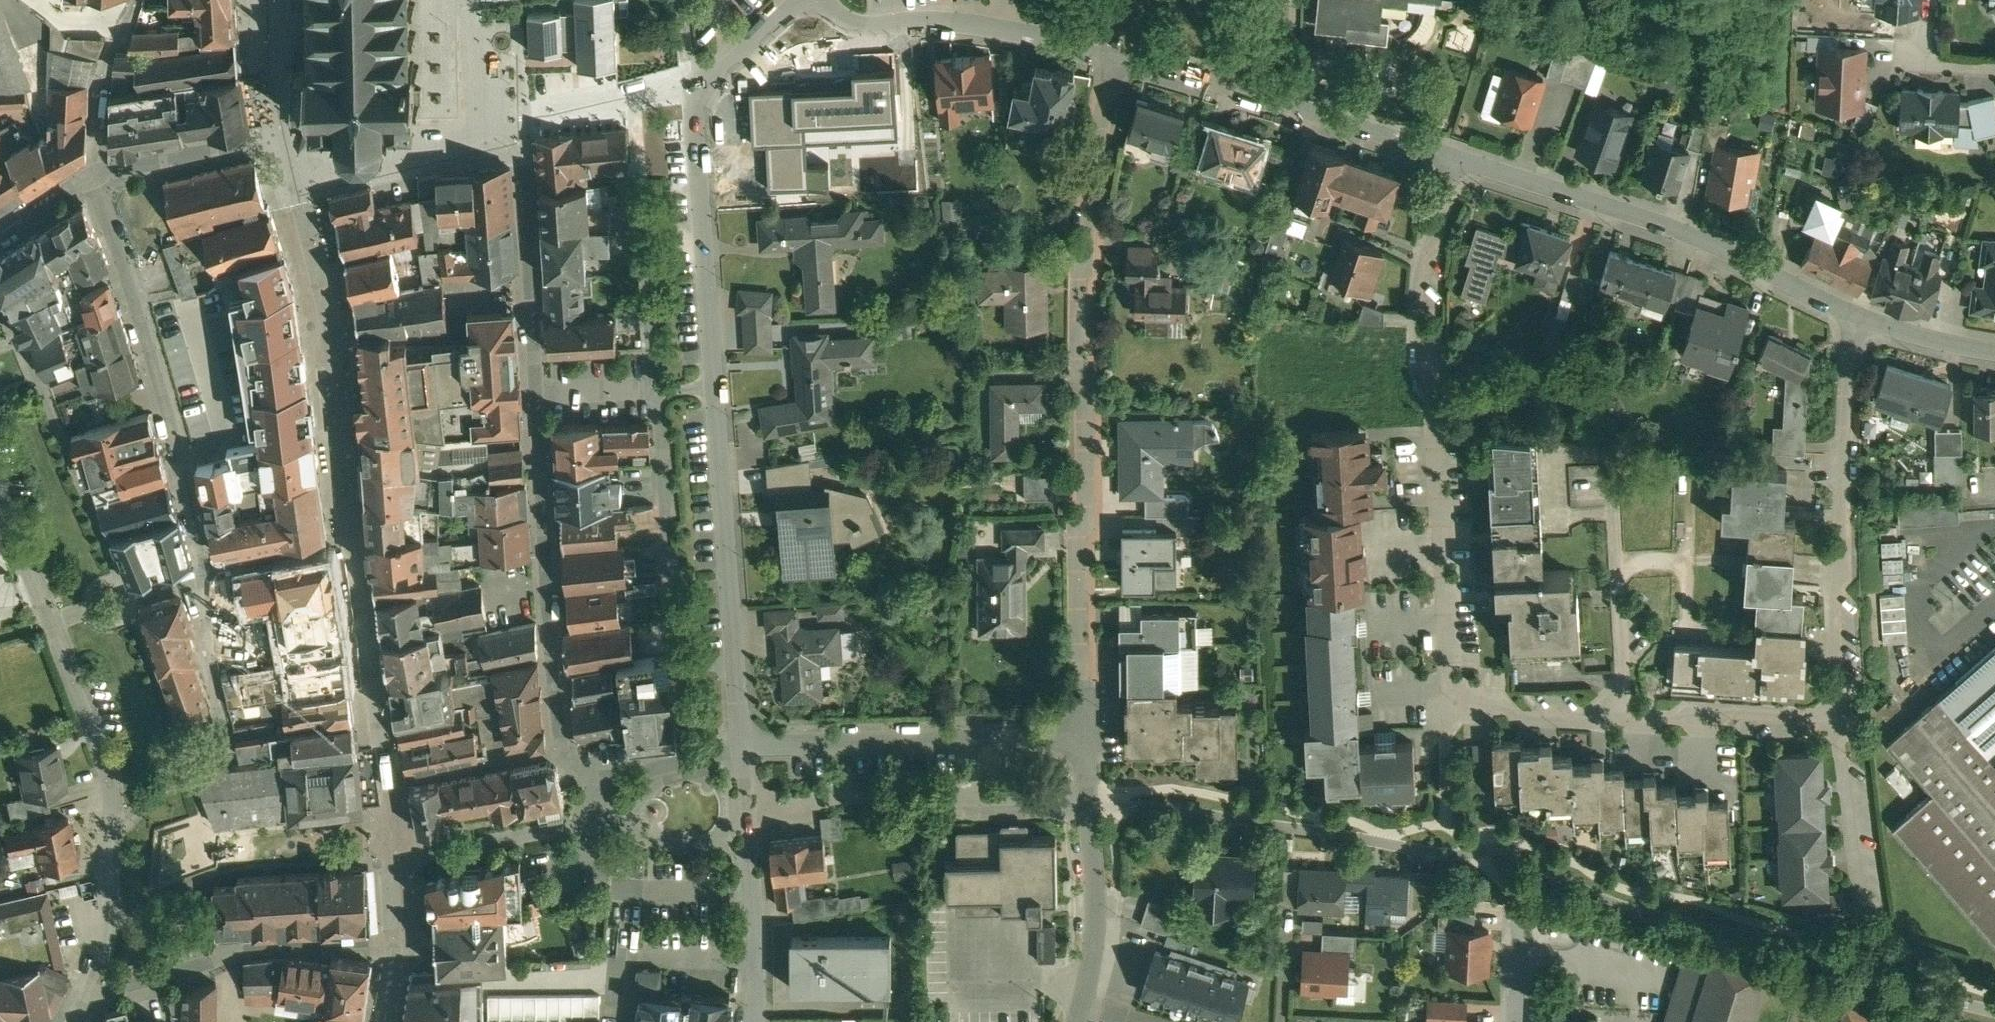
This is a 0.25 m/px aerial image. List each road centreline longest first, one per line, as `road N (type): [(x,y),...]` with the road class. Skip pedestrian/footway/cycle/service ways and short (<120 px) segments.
road 1 (residential): [(748,747),(588,762),(562,747),(522,168)]
road 2 (residential): [(100,172),(205,557),(204,630),(224,718),(107,834)]
road 3 (residential): [(1122,59),(1087,237),(1086,736)]
road 4 (residential): [(696,81),(748,747)]
road 5 (residential): [(1456,160),(1429,254),(1446,706)]
road 6 (residential): [(1851,314),(1690,235),(1456,160)]
road 7 (residential): [(1851,314),(1835,550),(1851,731)]
road 8 (residential): [(0,495),(101,755),(107,834)]
road 9 (residential): [(1456,160),(1122,59)]
road 10 (residential): [(748,747),(1086,736)]
road 11 (residential): [(1122,59),(964,25),(866,27),(823,0)]
road 12 (residential): [(754,1021),(748,747)]
road 13 (residential): [(1086,736),(1095,932),(1081,1007)]
road 14 (residential): [(1625,717),(1614,462)]
road 15 (residential): [(1851,731),(1625,717)]
road 16 (residential): [(1851,731),(1866,930)]
road 17 (residential): [(100,172),(247,144),(278,152)]
road 18 (residential): [(1446,706),(1625,717)]
road 19 (residential): [(100,172),(102,72),(134,0)]
road 20 (residential): [(533,125),(696,81)]
road 21 (residential): [(107,834),(108,943),(87,992)]
road 22 (residential): [(87,992),(243,951)]
road 23 (residential): [(1994,350),(1851,314)]
road 24 (residential): [(696,81),(797,0)]

